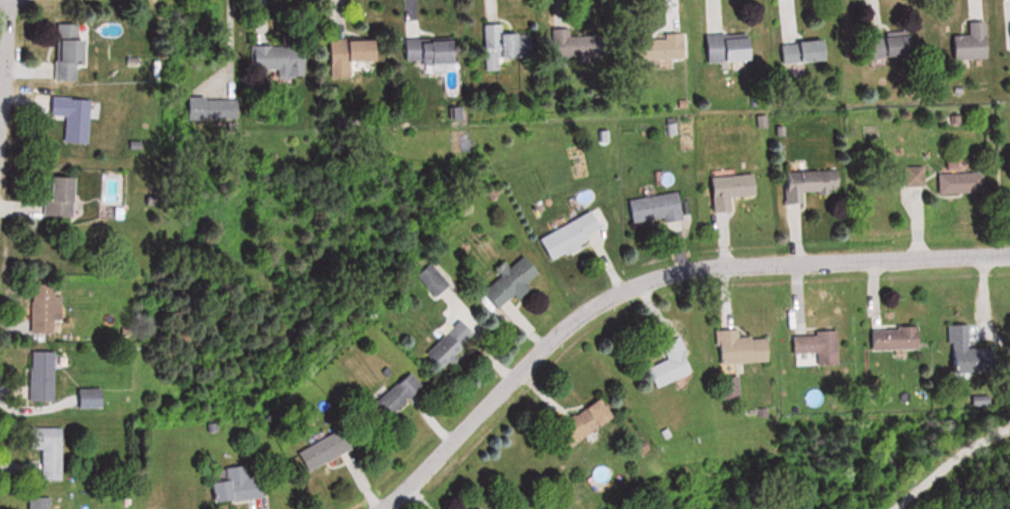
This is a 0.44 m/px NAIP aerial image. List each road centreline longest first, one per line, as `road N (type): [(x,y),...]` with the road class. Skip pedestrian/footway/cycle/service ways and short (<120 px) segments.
road 1 (residential): [(1009,257),(693,270),(638,286),(560,332),(377,508)]

